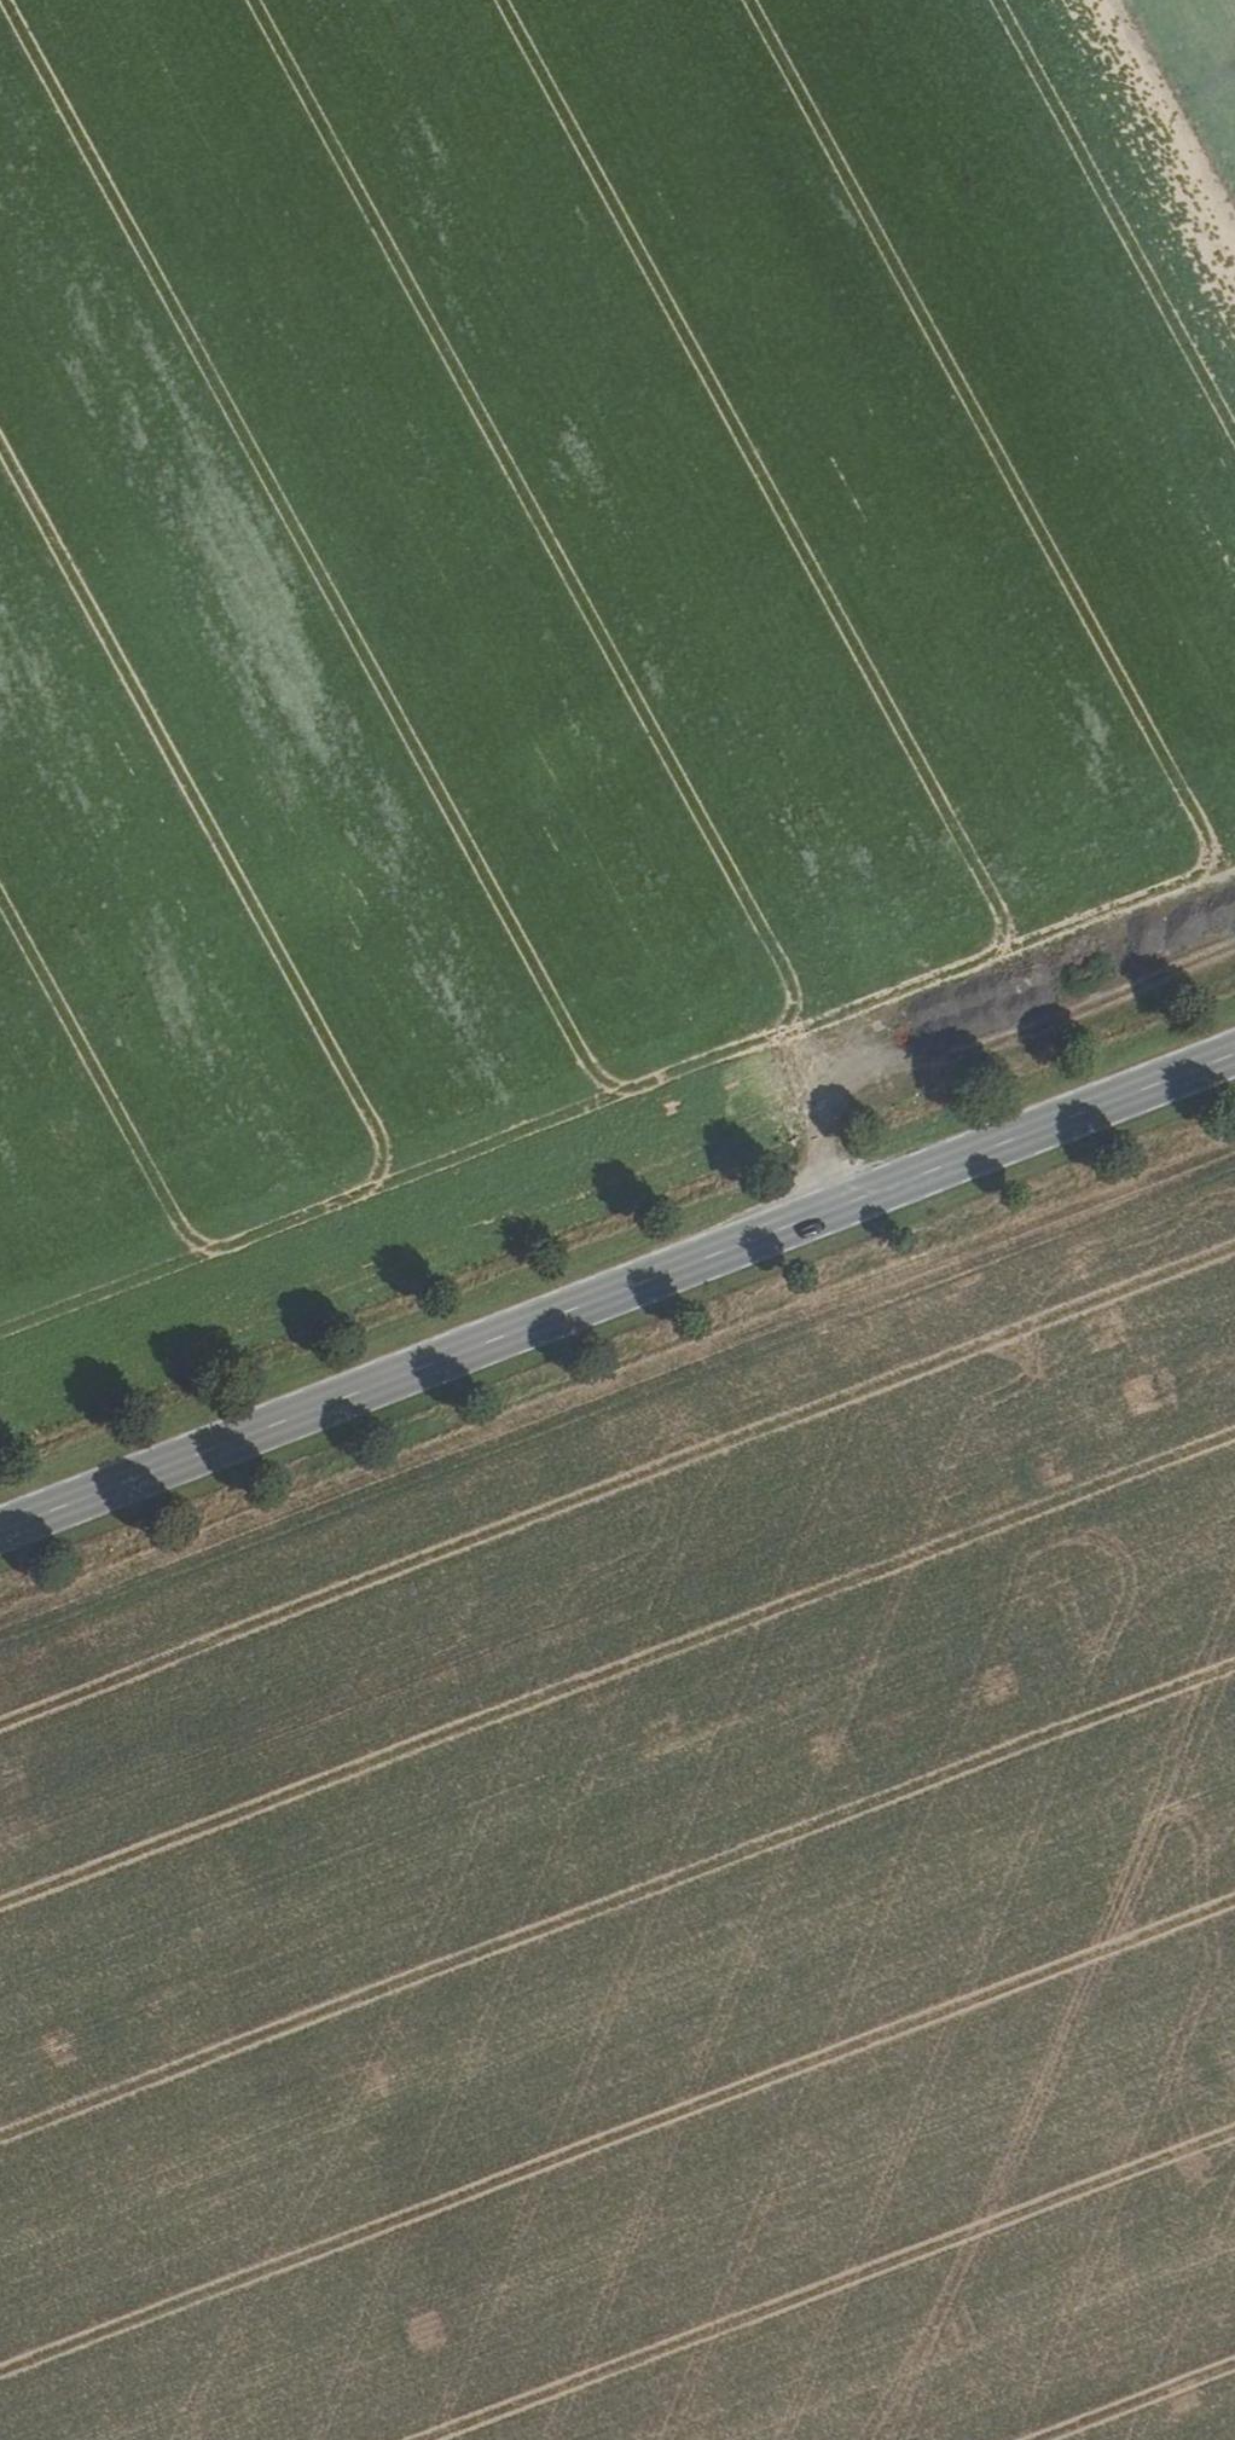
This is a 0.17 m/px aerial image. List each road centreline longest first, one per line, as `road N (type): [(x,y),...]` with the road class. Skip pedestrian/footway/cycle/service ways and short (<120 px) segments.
road 1 (secondary): [(0,1535),(1234,1058)]

